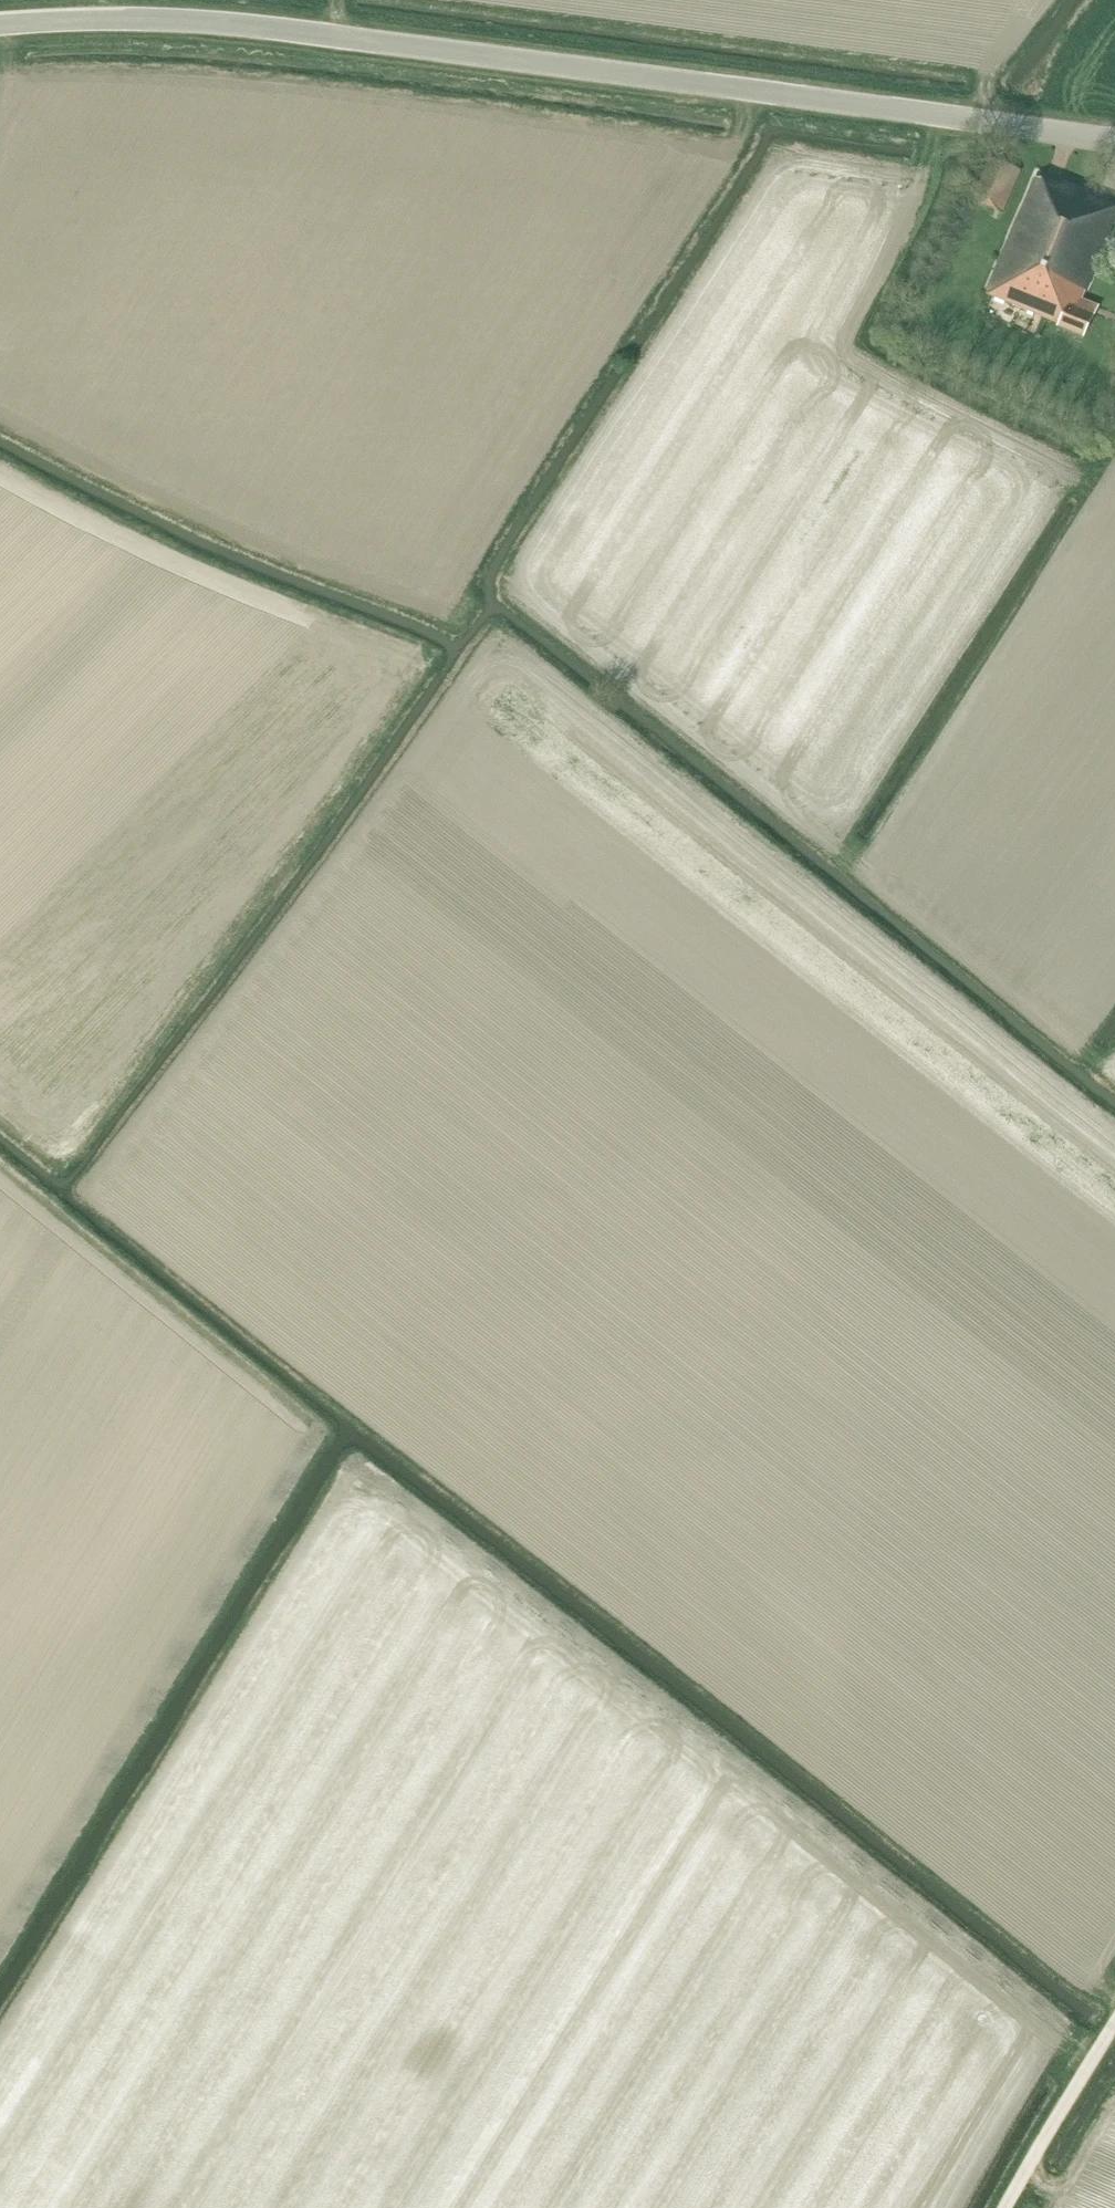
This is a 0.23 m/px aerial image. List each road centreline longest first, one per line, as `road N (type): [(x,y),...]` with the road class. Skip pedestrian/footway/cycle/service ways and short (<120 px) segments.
road 1 (unclassified): [(0,23),(225,23),(1114,139)]
road 2 (unclassified): [(1005,2207),(1114,2024)]

